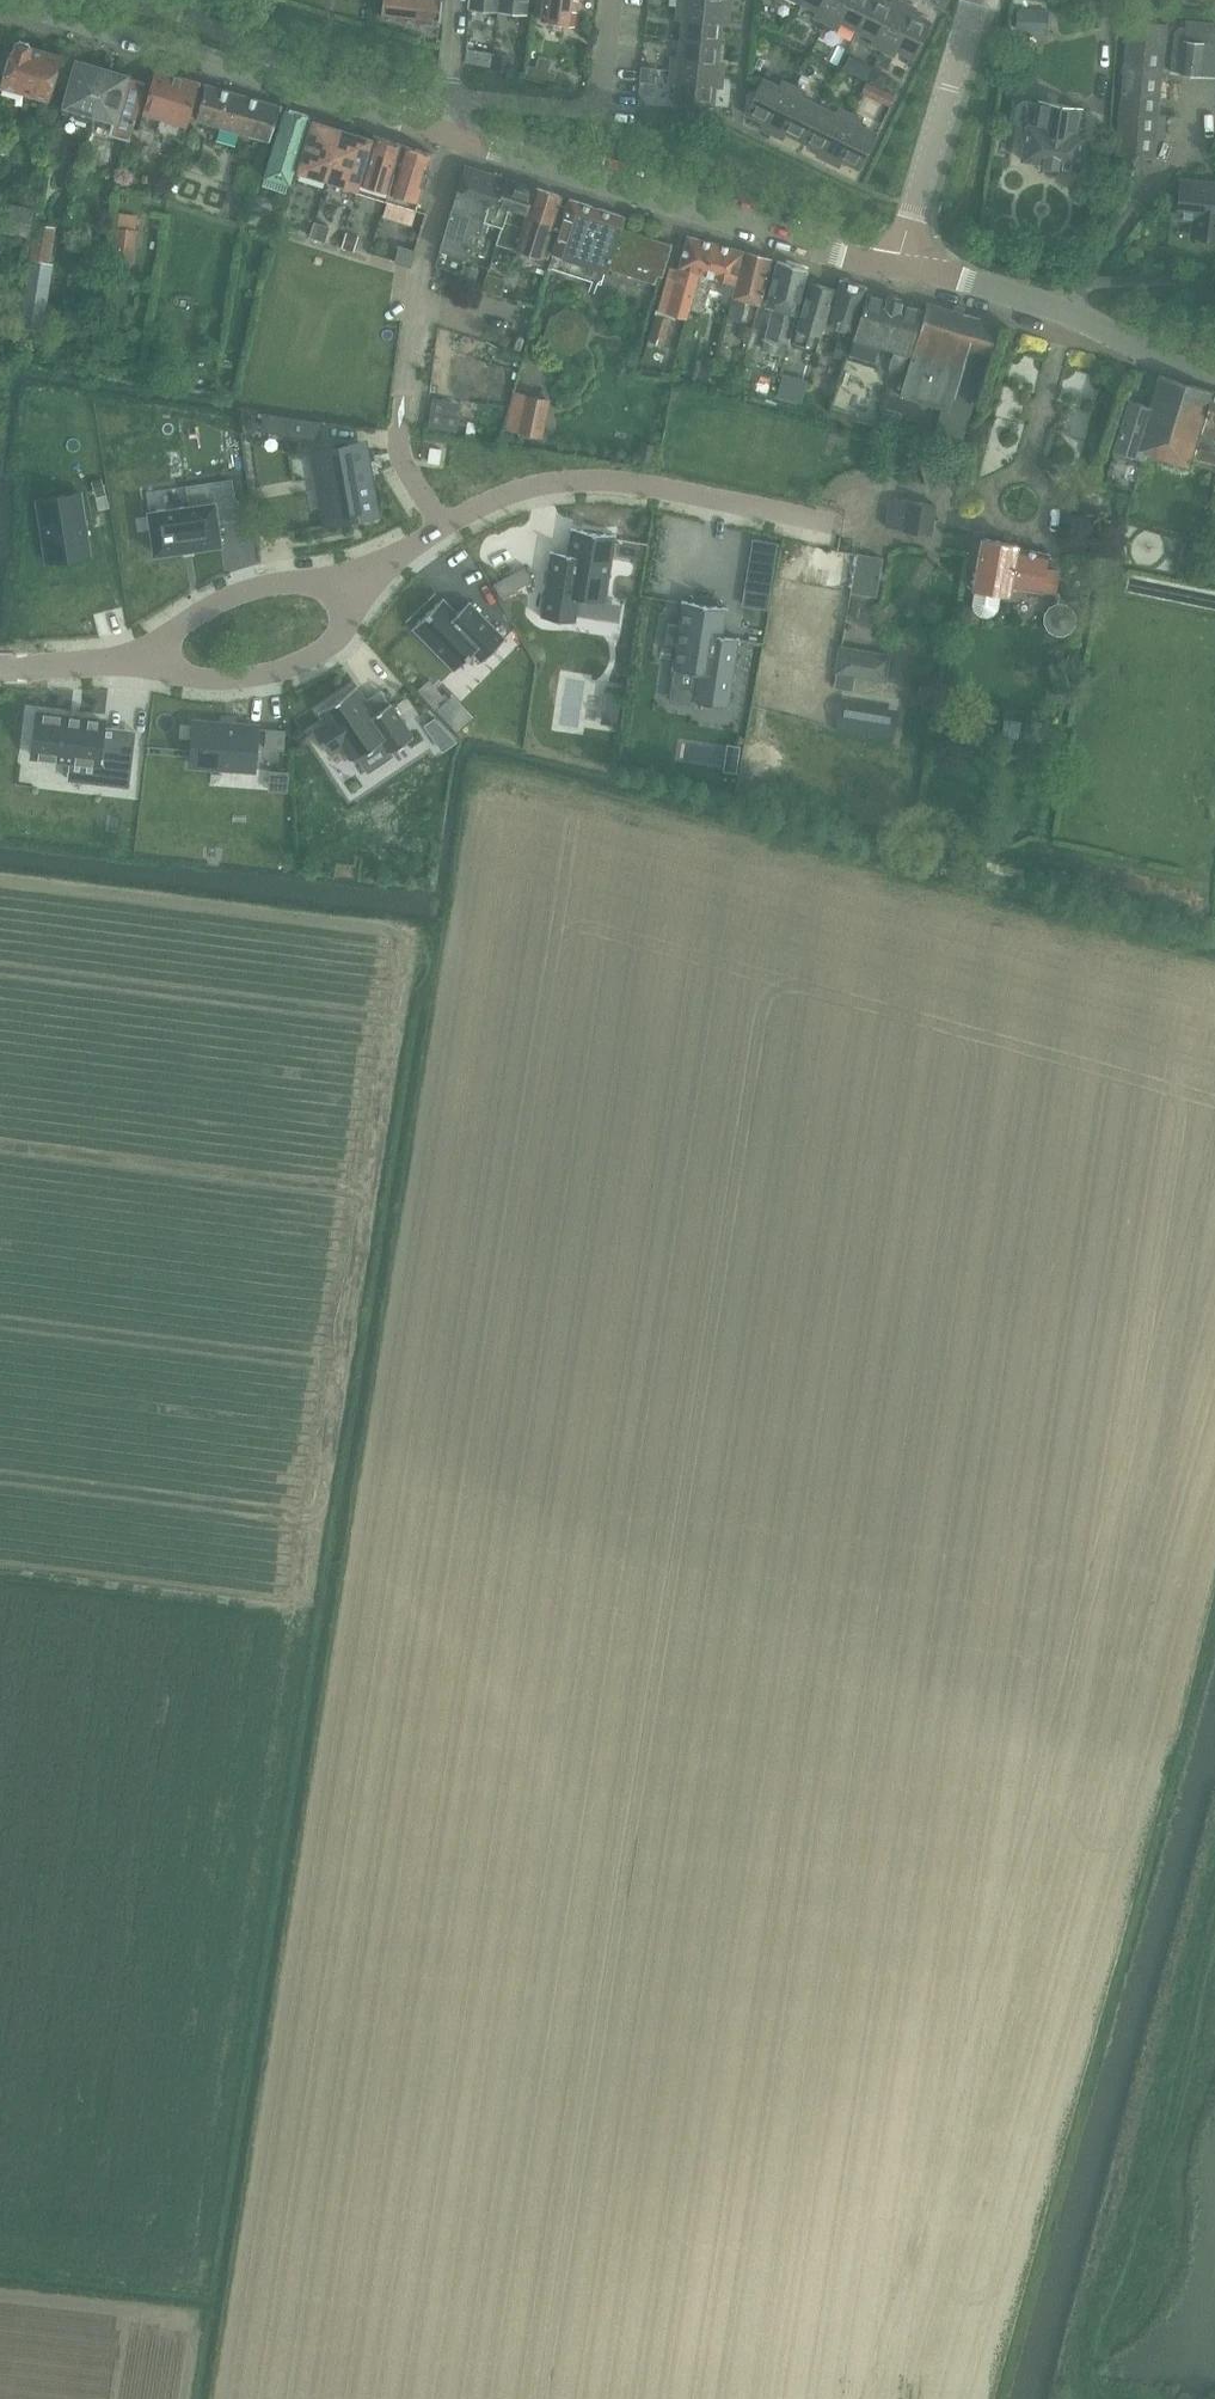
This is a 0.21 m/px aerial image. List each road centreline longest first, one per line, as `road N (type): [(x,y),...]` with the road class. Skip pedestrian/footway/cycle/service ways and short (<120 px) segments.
road 1 (residential): [(354,582),(443,524),(553,483),(599,481),(809,521)]
road 2 (tertiary): [(900,269),(441,131)]
road 3 (tertiary): [(441,131),(6,0)]
road 4 (tertiary): [(900,269),(961,279),(1214,377)]
road 5 (residential): [(900,269),(974,0)]
road 6 (residential): [(450,95),(596,112),(608,0)]
road 7 (residential): [(154,660),(220,681),(291,666),(337,639),(354,606),(354,582)]
road 8 (residential): [(354,582),(243,589),(212,603),(154,660)]
road 9 (residential): [(0,666),(154,660)]

